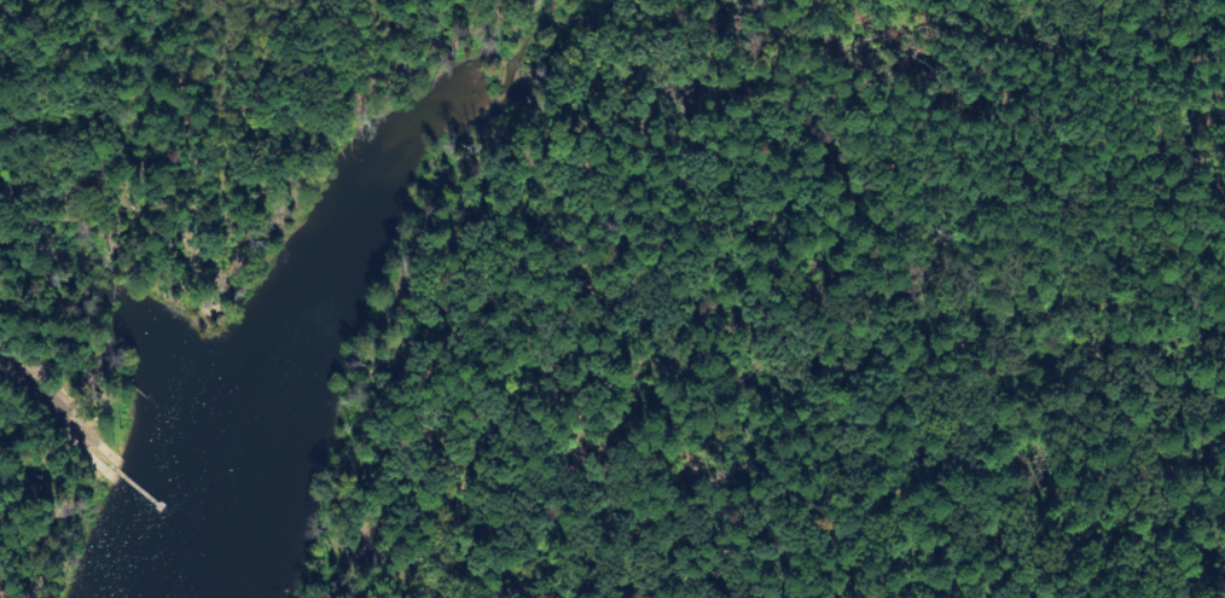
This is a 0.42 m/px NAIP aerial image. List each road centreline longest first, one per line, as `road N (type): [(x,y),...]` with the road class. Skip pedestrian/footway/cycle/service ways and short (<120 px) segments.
road 1 (residential): [(114,464),(0,359)]

